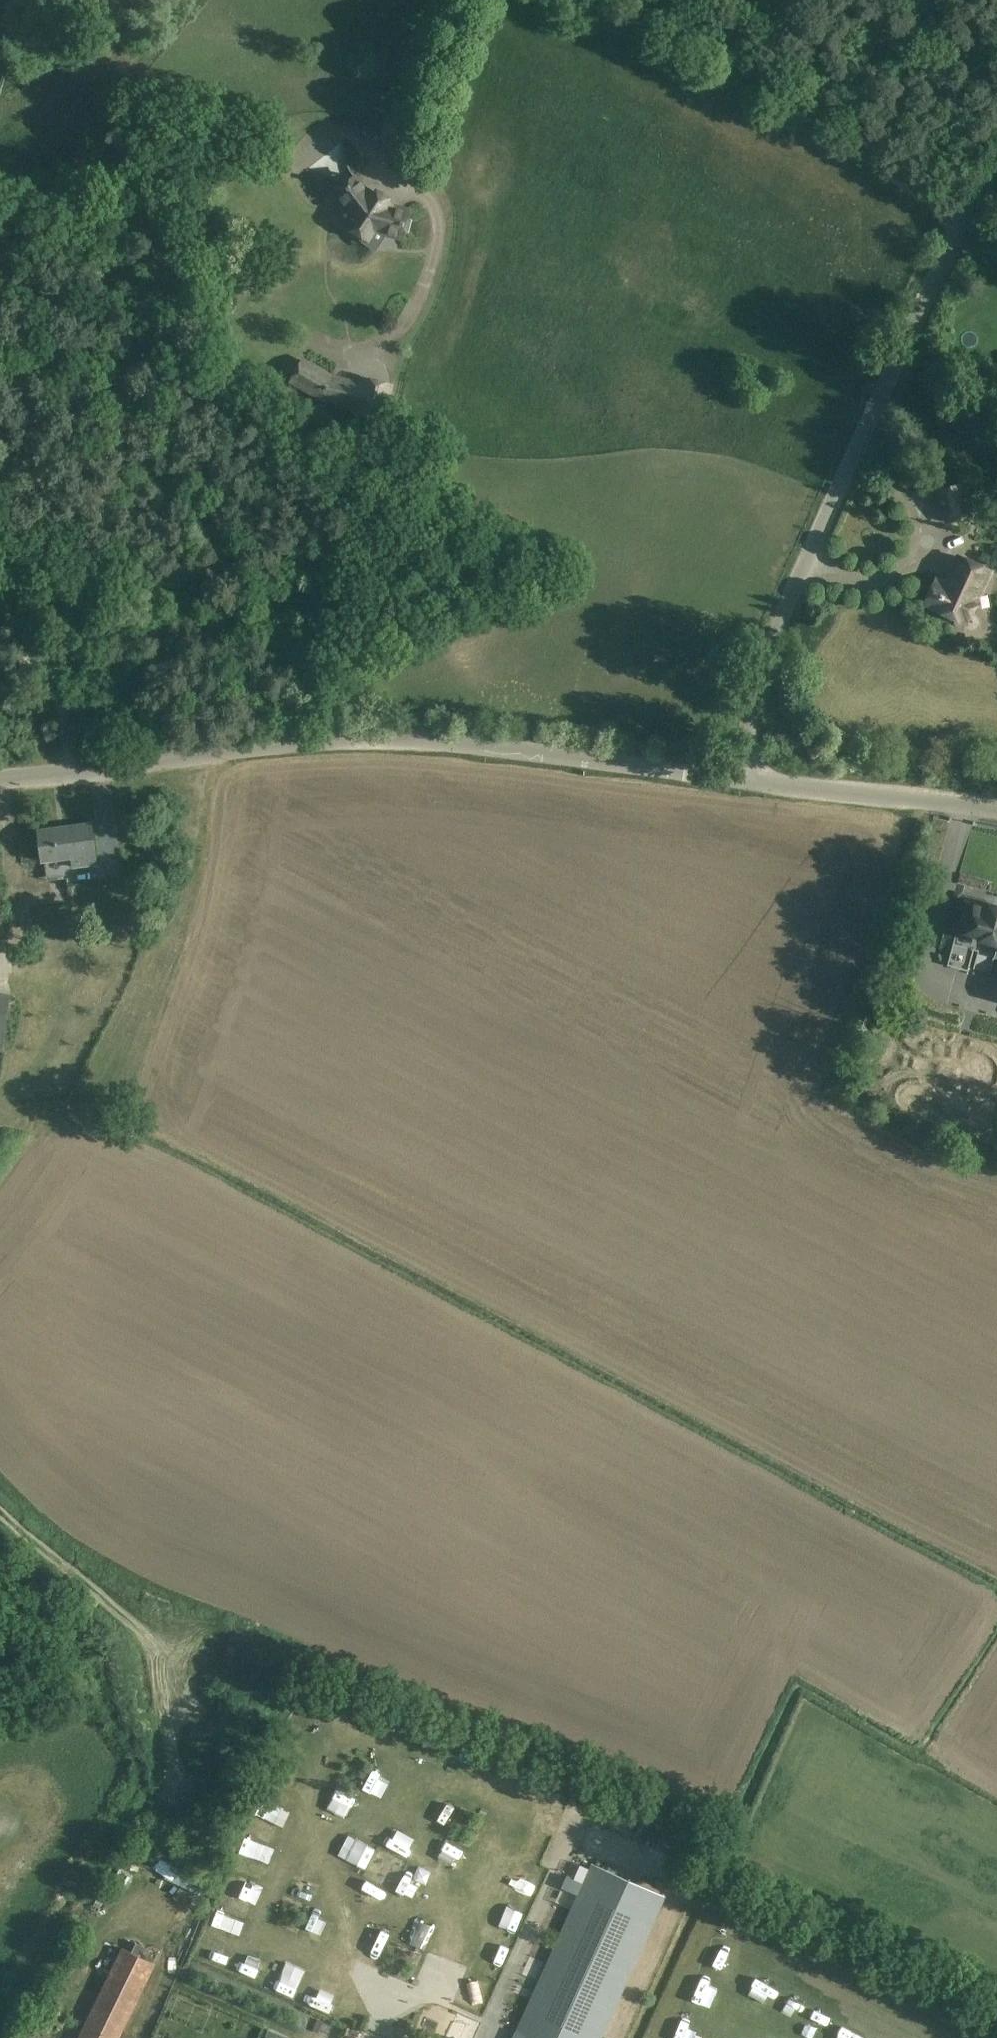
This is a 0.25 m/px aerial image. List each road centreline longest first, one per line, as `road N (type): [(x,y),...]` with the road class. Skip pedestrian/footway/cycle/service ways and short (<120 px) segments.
road 1 (unclassified): [(740,779),(434,738),(360,737),(0,777)]
road 2 (unclassified): [(740,779),(779,615),(924,303),(996,177)]
road 3 (unclassified): [(996,805),(740,779)]

